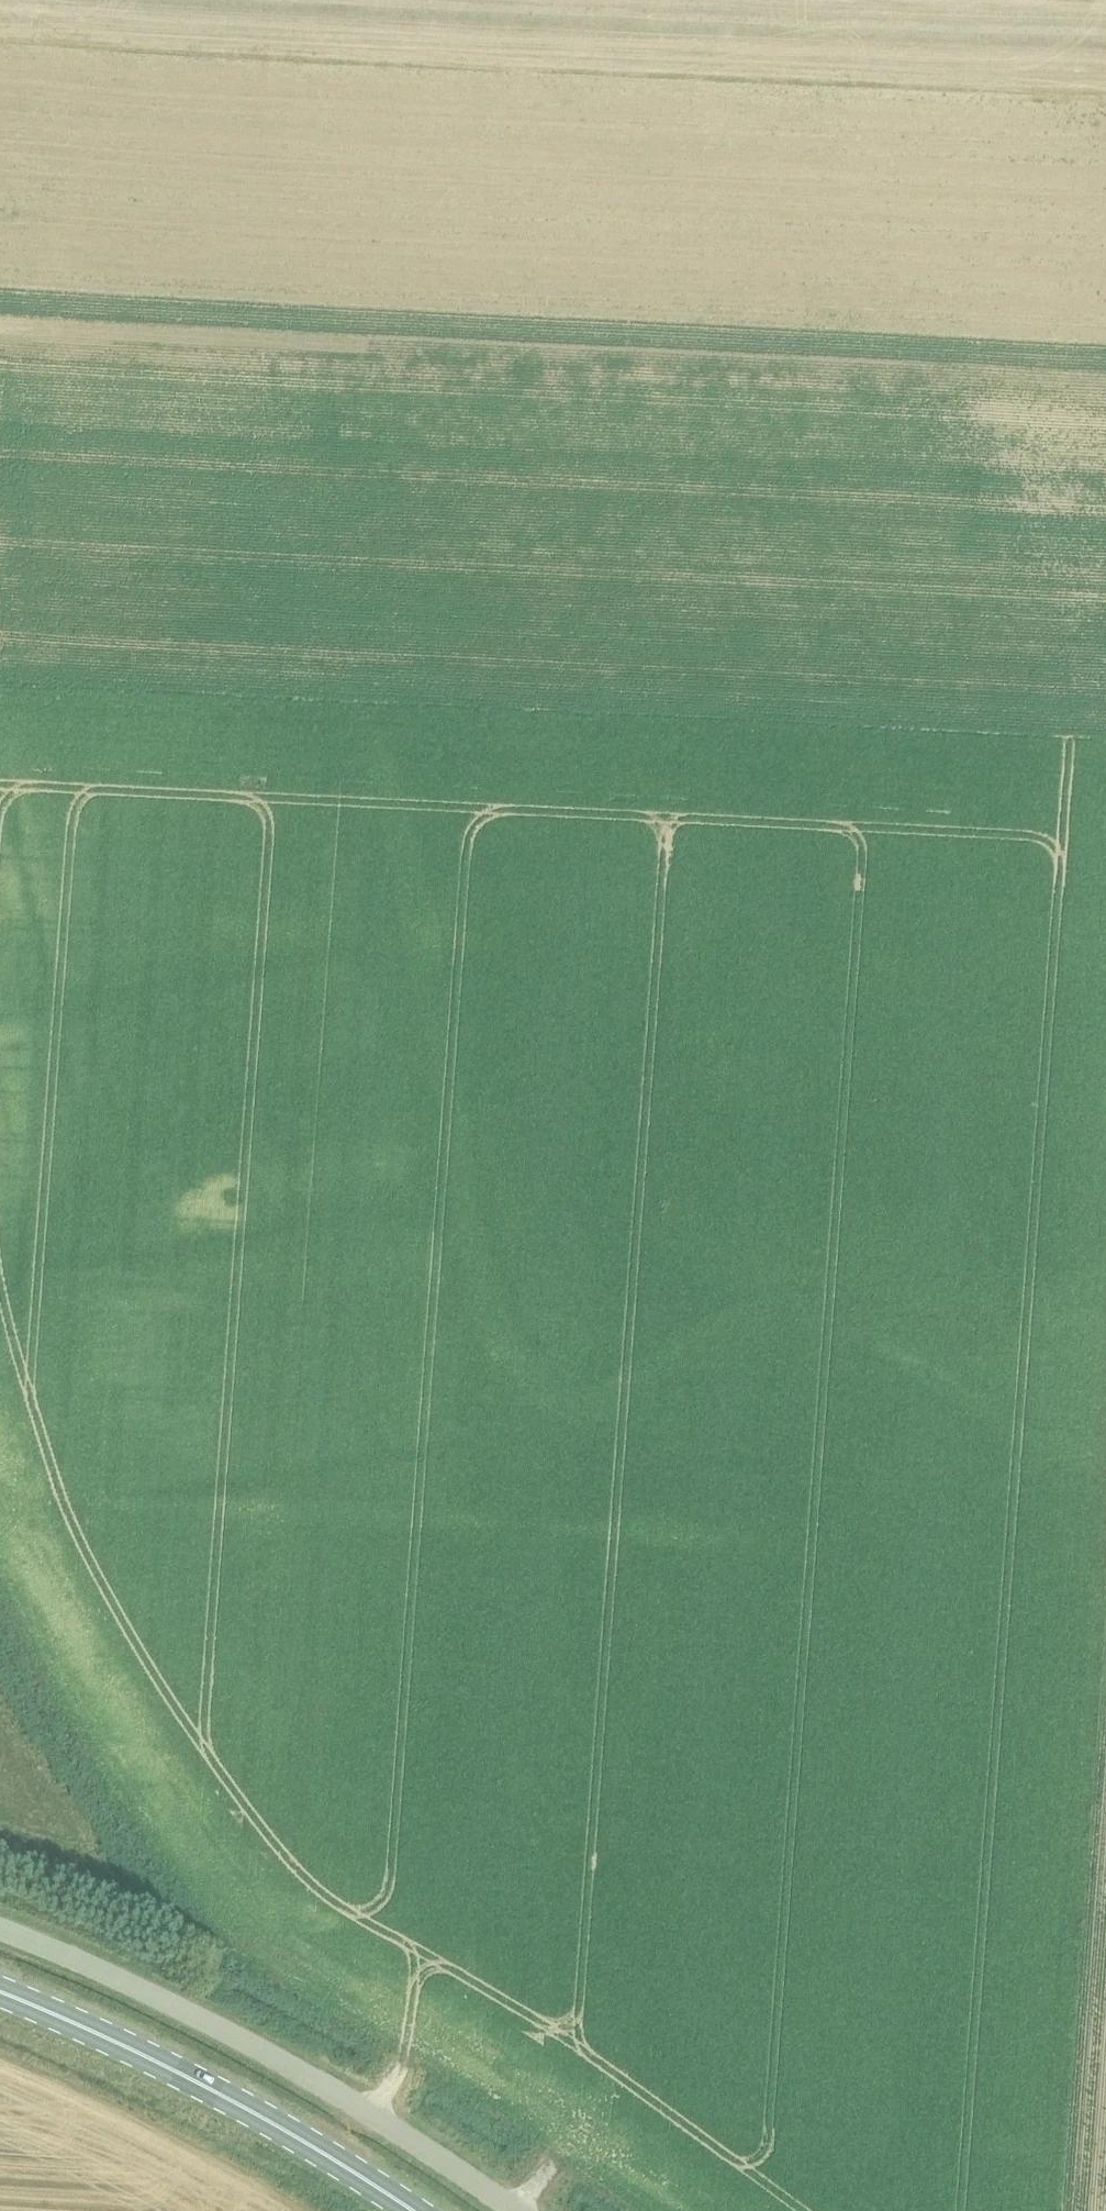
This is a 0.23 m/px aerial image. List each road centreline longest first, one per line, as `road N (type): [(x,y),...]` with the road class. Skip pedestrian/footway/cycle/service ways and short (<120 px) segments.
road 1 (tertiary): [(515,2210),(283,2059),(91,1961),(0,1926)]
road 2 (primary): [(414,2210),(247,2109),(86,2025),(0,1992)]

